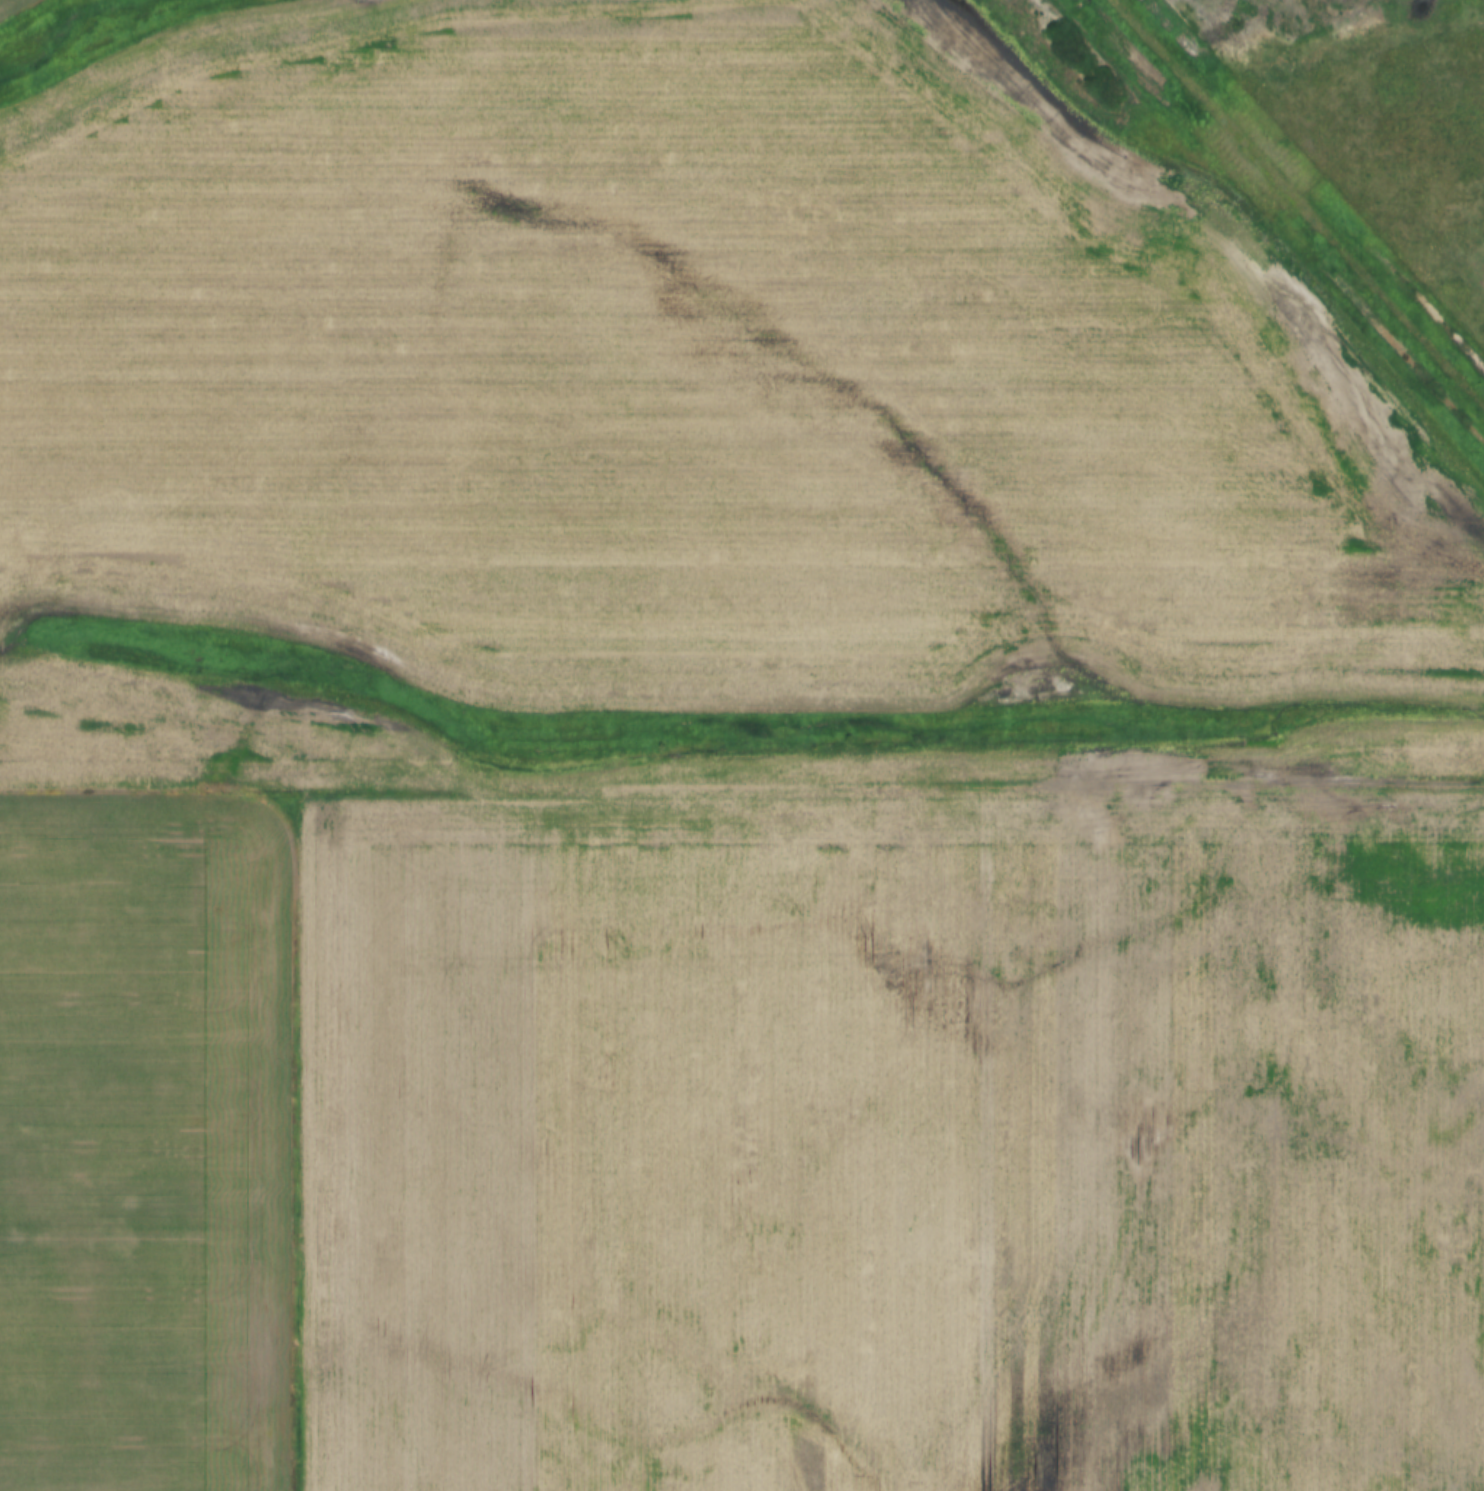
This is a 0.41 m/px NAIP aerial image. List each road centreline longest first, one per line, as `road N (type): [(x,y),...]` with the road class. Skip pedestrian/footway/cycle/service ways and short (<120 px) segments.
road 1 (track): [(1483,786),(0,790)]

